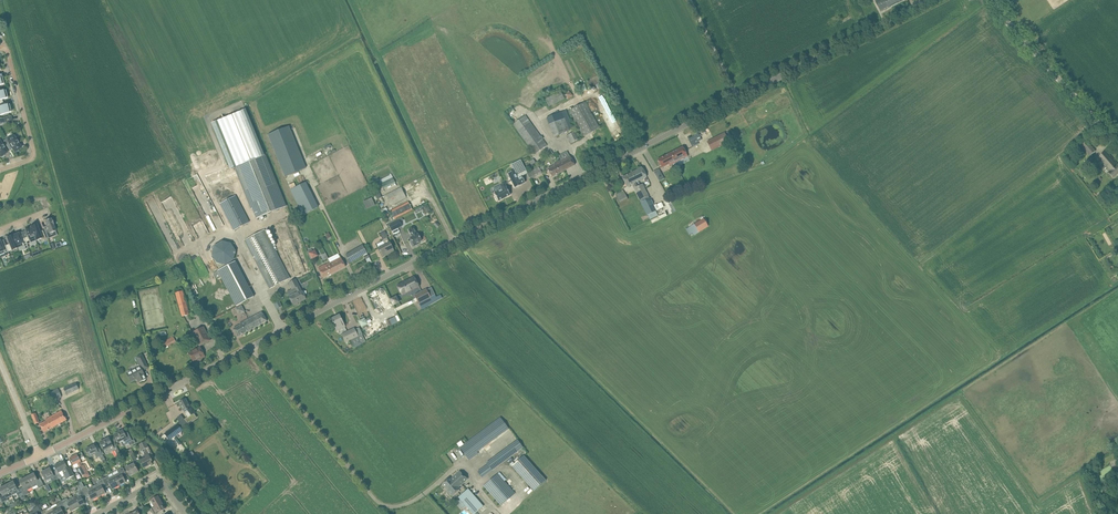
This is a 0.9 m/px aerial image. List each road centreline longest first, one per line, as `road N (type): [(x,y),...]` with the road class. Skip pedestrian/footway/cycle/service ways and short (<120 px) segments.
road 1 (tertiary): [(255,347),(928,0)]
road 2 (unclassified): [(436,484),(400,507),(374,502),(255,347)]
road 3 (tertiary): [(40,456),(255,347)]
road 4 (unclassified): [(1117,144),(991,0)]
road 5 (residential): [(0,48),(34,154),(0,170)]

